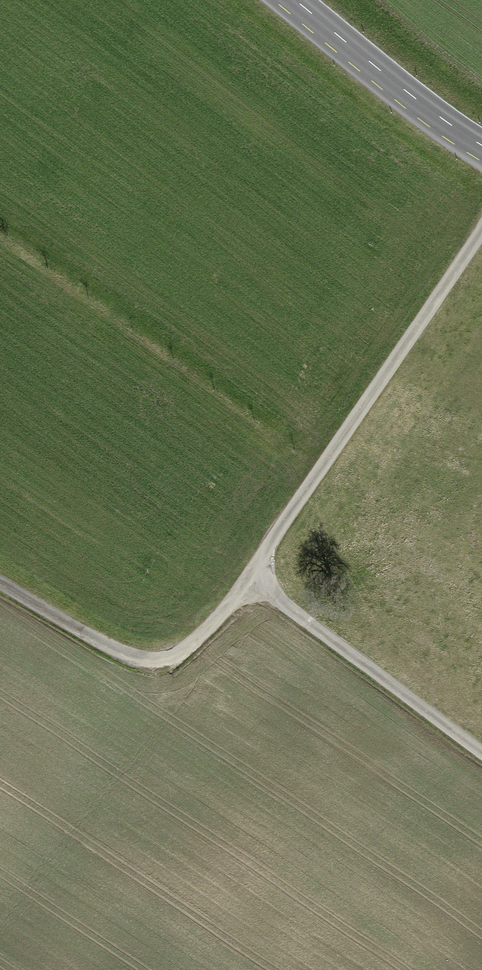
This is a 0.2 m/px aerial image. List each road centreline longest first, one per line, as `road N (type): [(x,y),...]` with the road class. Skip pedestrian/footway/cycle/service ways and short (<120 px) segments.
road 1 (track): [(481,231),(224,623),(177,656),(150,662),(122,654),(0,579)]
road 2 (track): [(481,756),(253,587)]
road 3 (tertiary): [(296,0),(481,145)]

